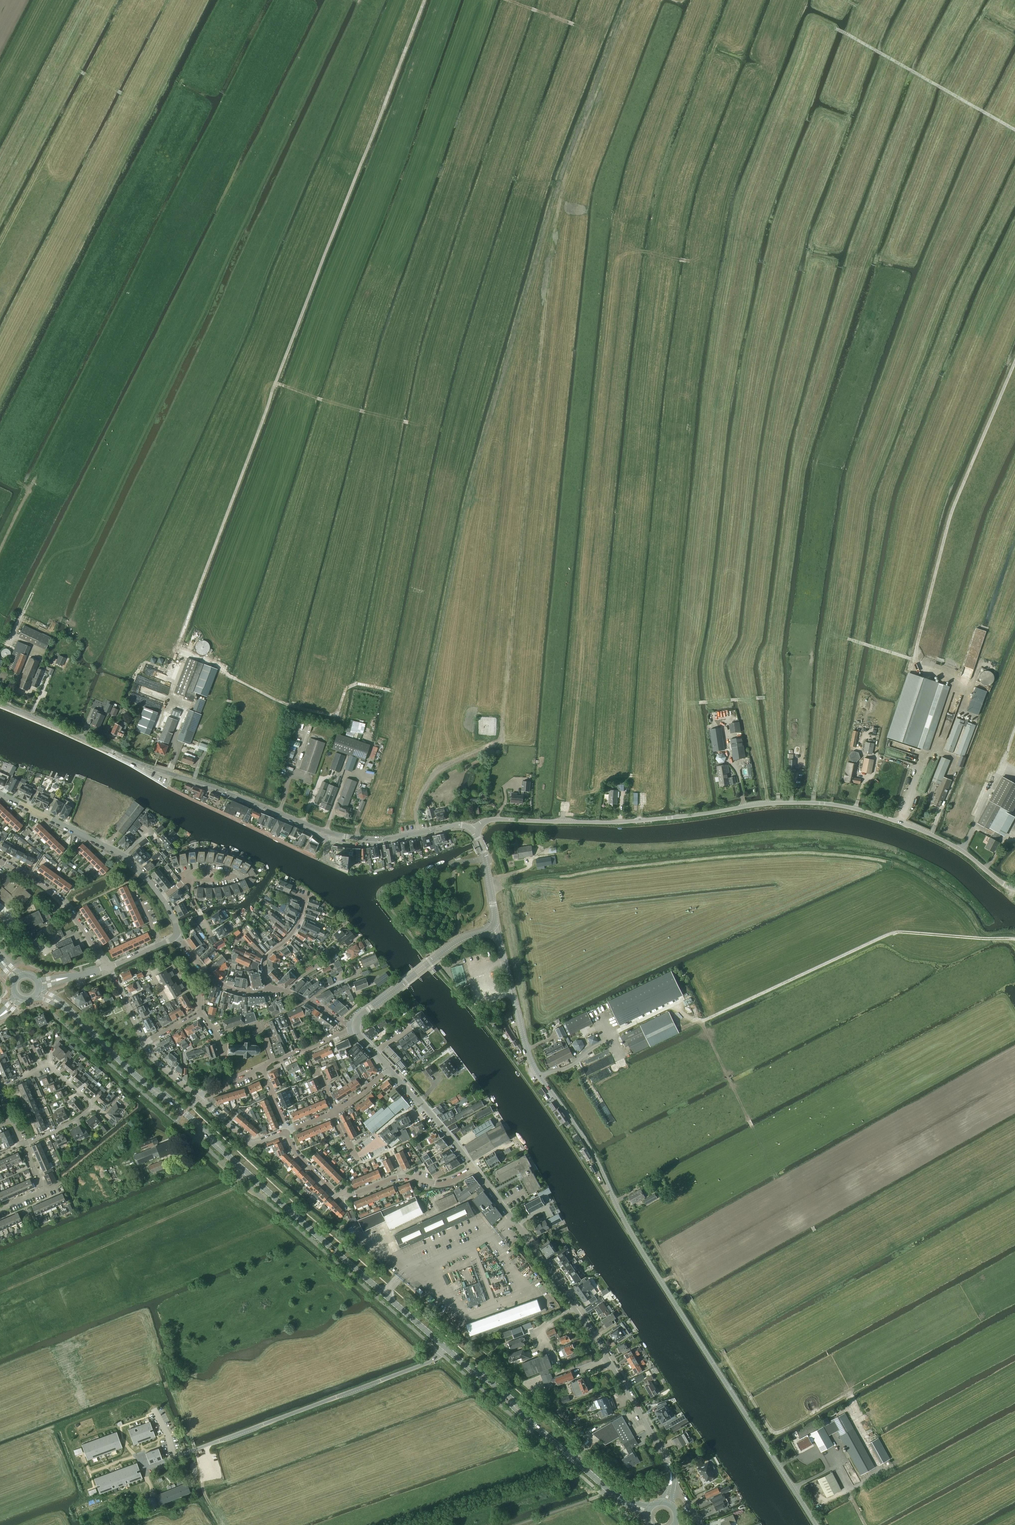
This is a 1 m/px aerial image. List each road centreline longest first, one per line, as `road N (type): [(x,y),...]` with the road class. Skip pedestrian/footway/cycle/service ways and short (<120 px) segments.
road 1 (track): [(419,832),(417,807),(431,778),(501,739),(561,206),(624,28),(651,0)]
road 2 (track): [(171,774),(187,705),(169,700),(182,662),(178,647),(424,0)]
road 3 (tertiary): [(816,1524),(539,1076),(493,927)]
road 4 (unclassified): [(473,831),(492,820),(616,822),(822,803),(930,834),(1014,887)]
road 5 (tertiary): [(473,831),(459,825),(368,839),(327,832),(0,703)]
road 6 (track): [(612,1033),(671,1005),(700,1022),(896,932),(1014,939)]
road 7 (tertiary): [(671,1468),(567,1294),(473,1168)]
road 8 (track): [(913,659),(952,511),(1014,363)]
road 9 (secondary): [(462,1362),(228,1155)]
road 10 (track): [(0,1293),(250,1175)]
road 11 (residential): [(473,1168),(444,1184),(400,1176),(348,1194),(334,1191),(295,1152),(287,1130)]
road 12 (track): [(1014,130),(837,30)]
road 13 (tertiary): [(162,897),(120,853),(0,793)]
road 14 (tertiary): [(355,1027),(437,955),(493,927)]
road 15 (residential): [(108,967),(61,900),(1,860)]
road 16 (track): [(275,383),(409,422)]
road 17 (tertiary): [(473,1168),(391,1070)]

